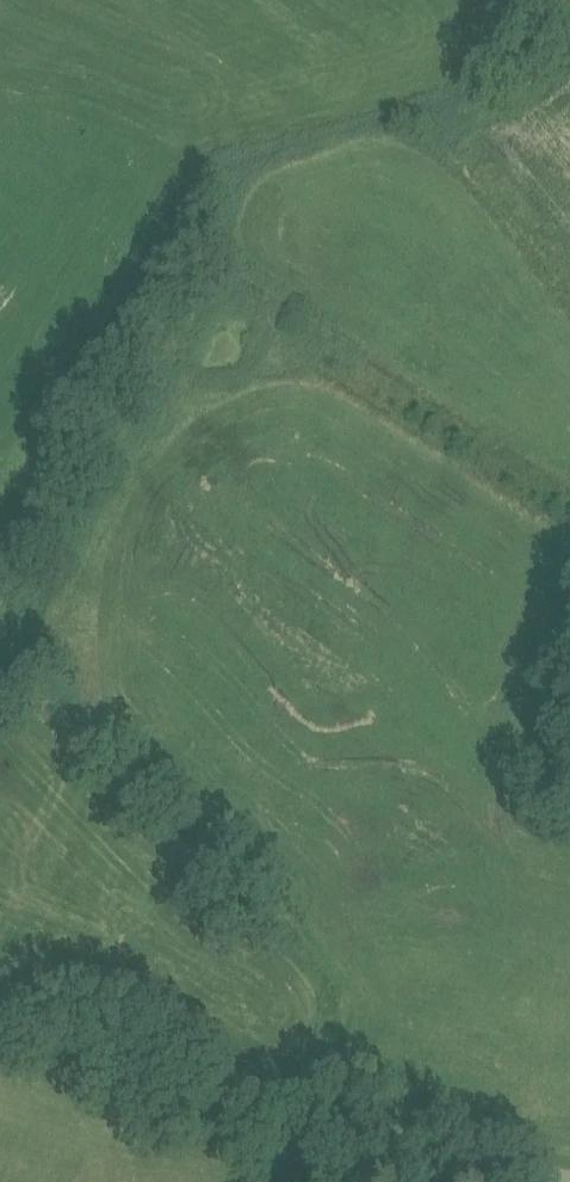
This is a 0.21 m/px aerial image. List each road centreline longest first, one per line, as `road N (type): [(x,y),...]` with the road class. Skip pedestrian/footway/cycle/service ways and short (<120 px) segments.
road 1 (unclassified): [(569,1181),(307,1124),(117,1052),(0,1025)]

